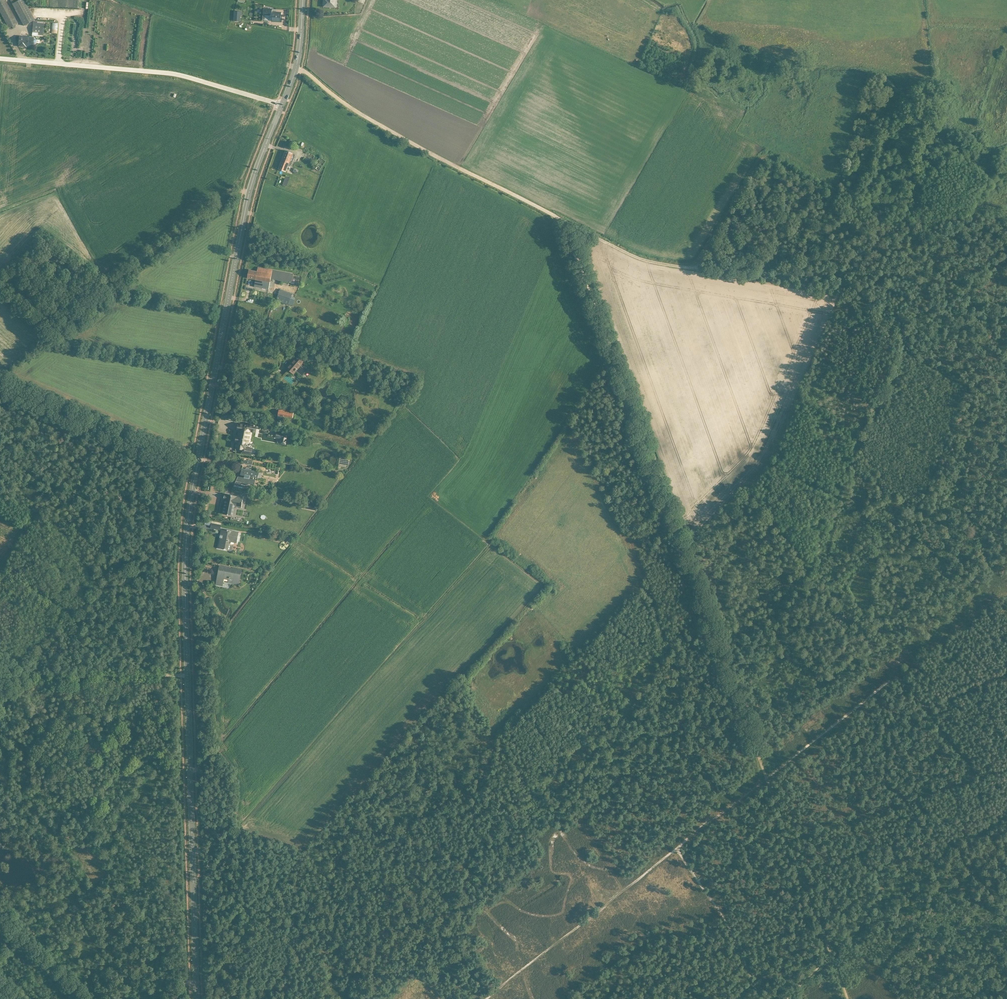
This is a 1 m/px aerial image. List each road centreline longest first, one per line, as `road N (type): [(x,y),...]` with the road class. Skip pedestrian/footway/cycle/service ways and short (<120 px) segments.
road 1 (primary): [(197,998),(187,532),(249,197),(282,105)]
road 2 (track): [(730,677),(565,221)]
road 3 (track): [(302,70),(359,113),(565,221)]
road 4 (unclassified): [(0,59),(178,75),(282,105)]
road 5 (track): [(565,221),(643,262),(691,268),(768,152)]
road 6 (track): [(486,998),(676,849)]
road 7 (track): [(1006,401),(956,381),(838,295)]
road 8 (track): [(767,777),(832,955)]
road 9 (track): [(0,676),(187,672)]
road 10 (track): [(691,268),(838,295)]
road 11 (track): [(1006,595),(895,676)]

